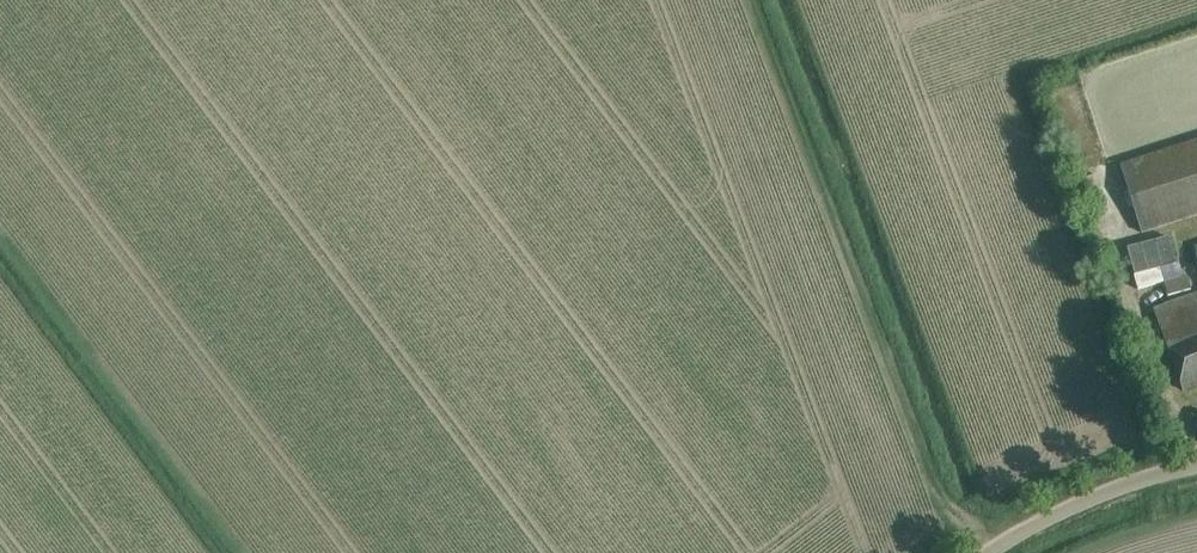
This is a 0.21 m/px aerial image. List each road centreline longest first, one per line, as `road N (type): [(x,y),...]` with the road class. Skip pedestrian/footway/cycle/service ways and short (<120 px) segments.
road 1 (unclassified): [(1196,488),(1135,498),(1069,525),(1028,552)]

